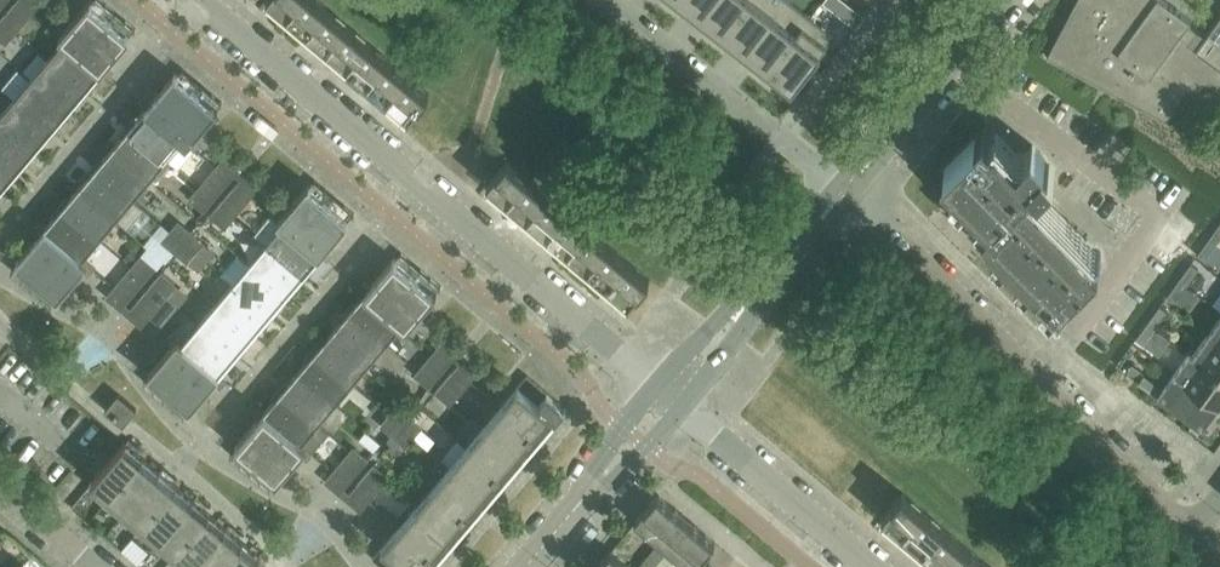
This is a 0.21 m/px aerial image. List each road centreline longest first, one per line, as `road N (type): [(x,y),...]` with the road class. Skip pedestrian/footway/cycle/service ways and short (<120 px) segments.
road 1 (residential): [(672,396),(203,0)]
road 2 (residential): [(1189,540),(845,190)]
road 3 (residential): [(845,190),(613,0)]
road 4 (residential): [(672,396),(845,190)]
road 5 (residential): [(869,566),(672,396)]
road 6 (residential): [(845,190),(996,0)]
road 7 (residential): [(530,566),(672,396)]
road 8 (residential): [(93,566),(0,488)]

